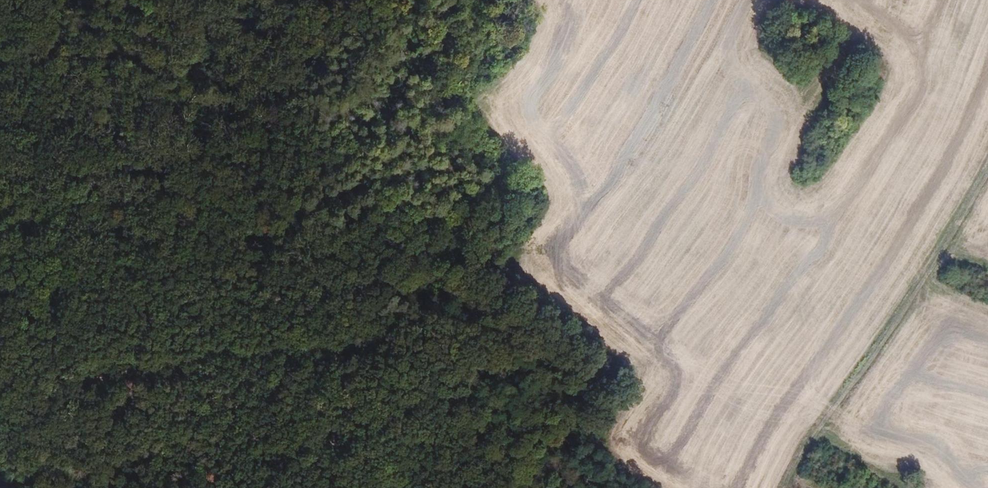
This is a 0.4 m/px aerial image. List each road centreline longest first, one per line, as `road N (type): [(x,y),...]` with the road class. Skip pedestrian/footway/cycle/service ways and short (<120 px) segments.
road 1 (track): [(801,487),(987,155)]

